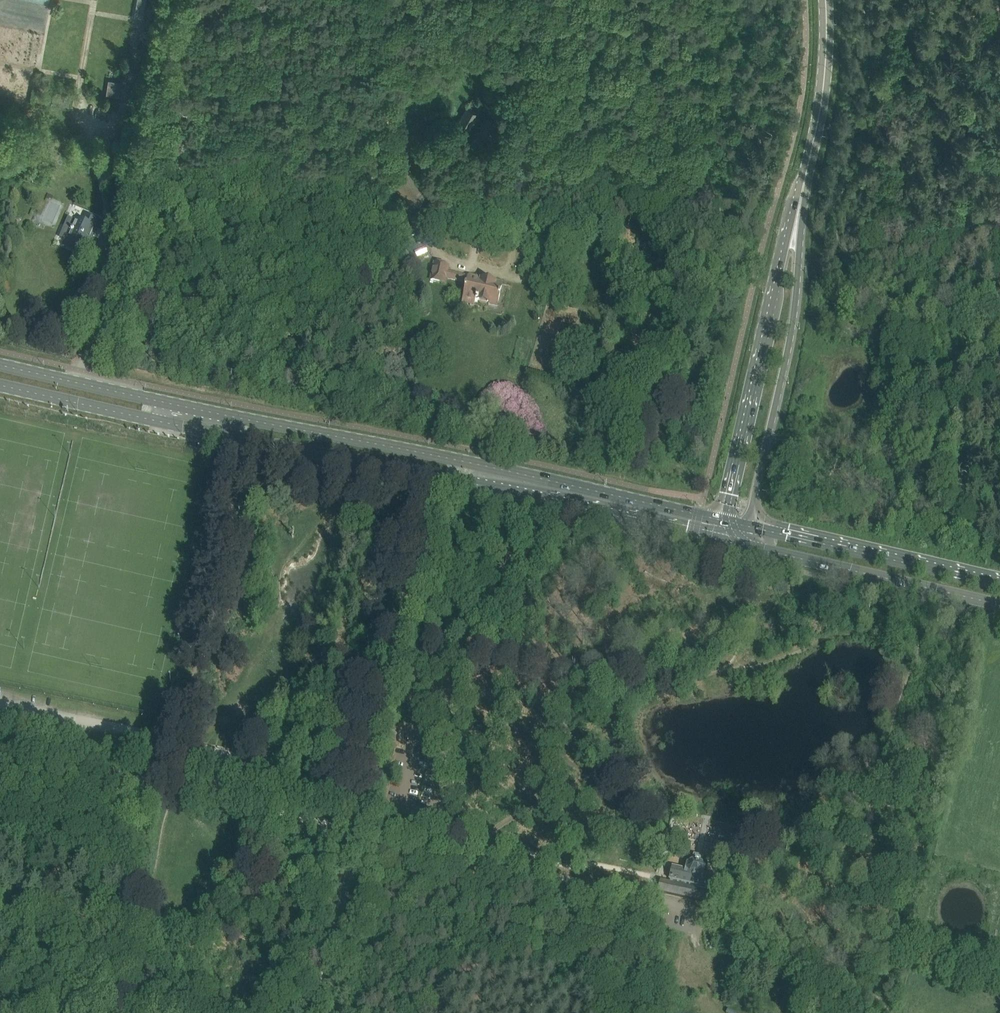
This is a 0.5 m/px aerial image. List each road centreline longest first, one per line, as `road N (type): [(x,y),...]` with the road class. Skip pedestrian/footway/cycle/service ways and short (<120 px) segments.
road 1 (secondary): [(167,424),(727,549)]
road 2 (secondary): [(719,522),(172,404)]
road 3 (track): [(313,1012),(438,486)]
road 4 (track): [(479,852),(835,931)]
road 5 (secondary): [(754,528),(796,320),(798,206)]
road 6 (secondary): [(798,206),(719,522)]
road 7 (secondary): [(727,549),(999,607)]
road 8 (track): [(250,795),(0,741)]
road 9 (secondary): [(999,583),(754,528)]
road 10 (track): [(479,852),(250,795)]
road 11 (secondary): [(798,206),(825,77),(826,0)]
road 12 (secondary): [(172,404),(0,365)]
road 13 (secondary): [(0,387),(167,424)]

